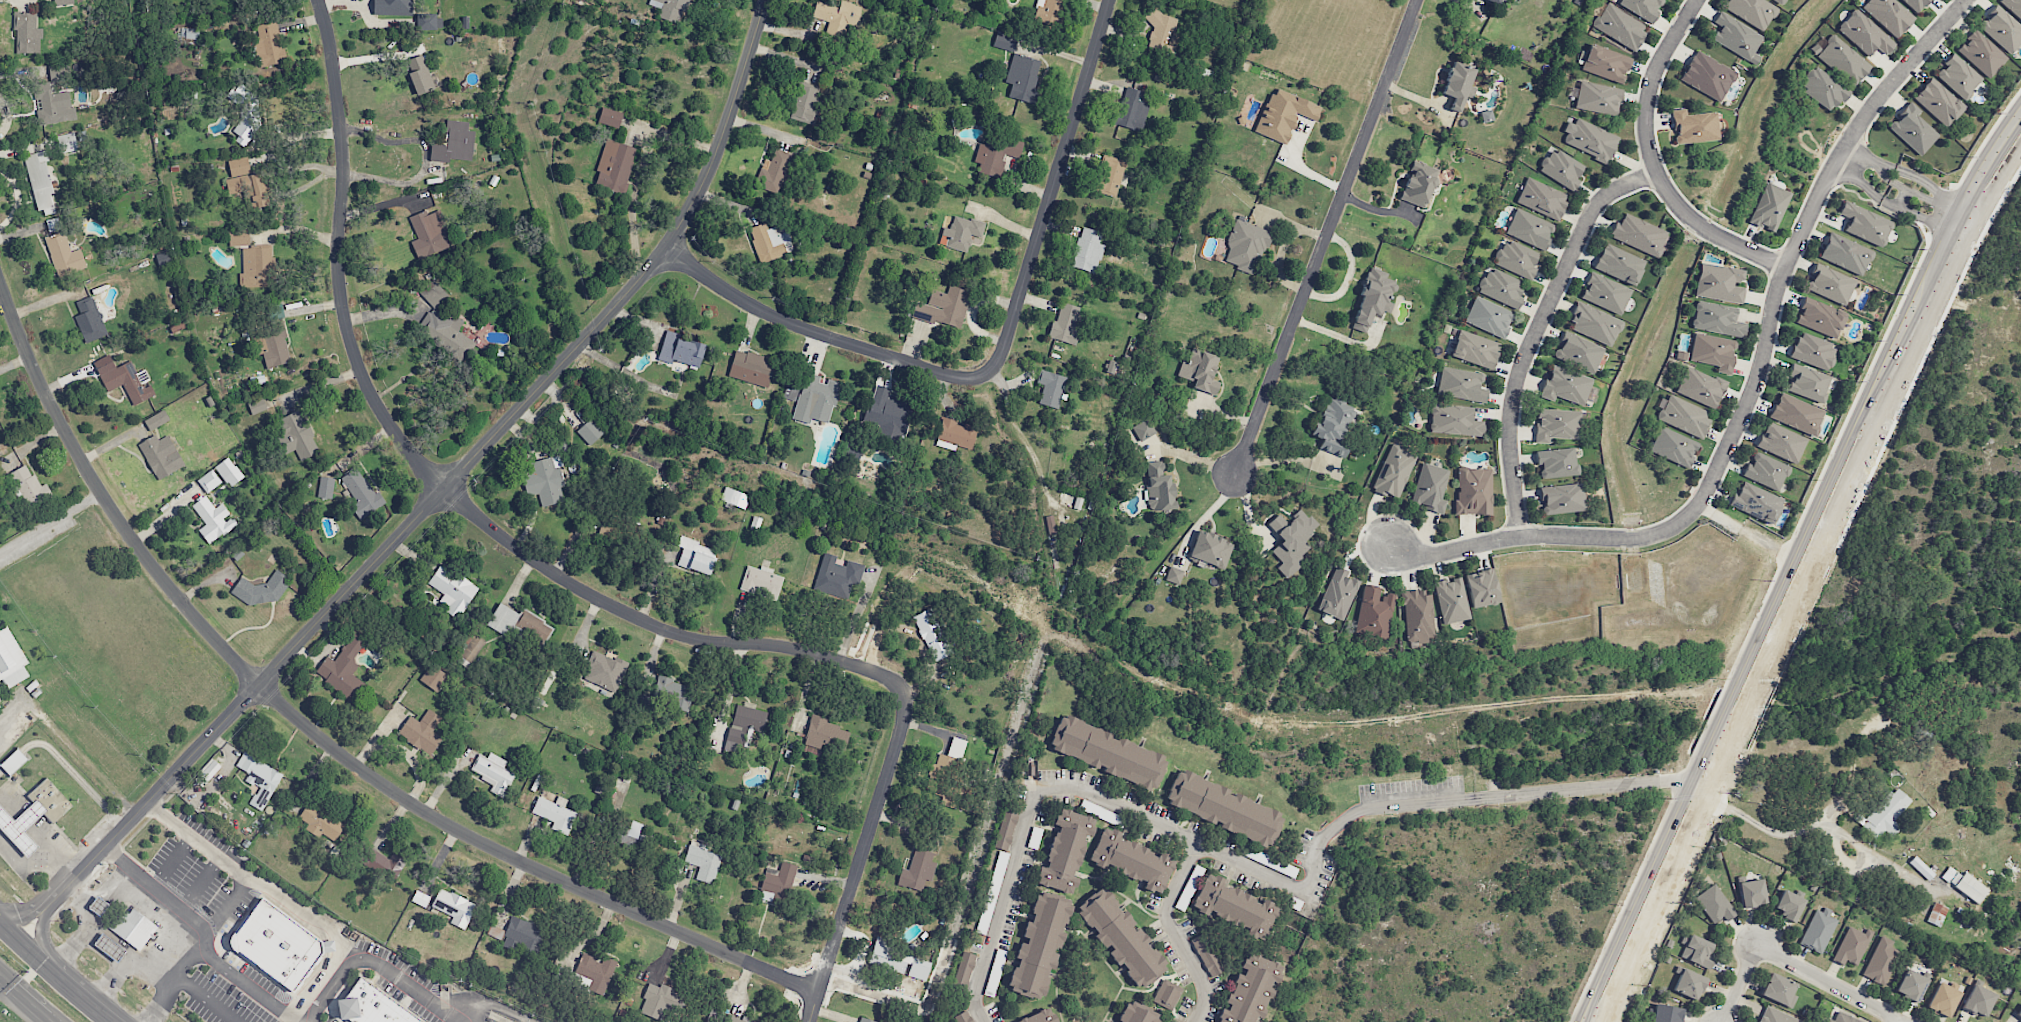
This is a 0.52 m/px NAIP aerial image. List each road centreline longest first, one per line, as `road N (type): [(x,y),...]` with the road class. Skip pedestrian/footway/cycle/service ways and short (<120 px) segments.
road 1 (residential): [(54,898),(641,278),(705,178),(765,0)]
road 2 (residential): [(821,996),(506,856),(381,787),(327,746),(166,586),(100,493),(52,407),(0,282)]
road 3 (residential): [(891,683),(814,652),(702,642),(623,614),(518,553),(388,421),(345,329),(335,58),(319,0)]
road 4 (residential): [(1965,0),(1869,109),(1815,199),(1773,299),(1760,372),(1711,486),(1690,515),(1661,535),(1621,541),(1519,535),(1427,555),(1387,544)]
road 5 (secondary): [(1727,744),(1968,226),(2020,142)]
road 6 (residential): [(1416,0),(1231,481)]
road 7 (residential): [(1655,172),(1604,196),(1520,362),(1510,411),(1519,535)]
road 8 (residential): [(983,376),(1007,335),(1110,0)]
road 9 (residential): [(812,1021),(904,717),(891,683)]
road 10 (residential): [(1696,0),(1648,95),(1655,172),(1686,216),(1787,268)]
road 11 (residential): [(983,376),(955,377),(783,322),(664,247)]
road 12 (secondary): [(1600,1021),(1727,744)]
road 13 (residential): [(1904,1021),(1757,948),(1722,1021)]
road 14 (primary): [(116,1021),(0,918)]

